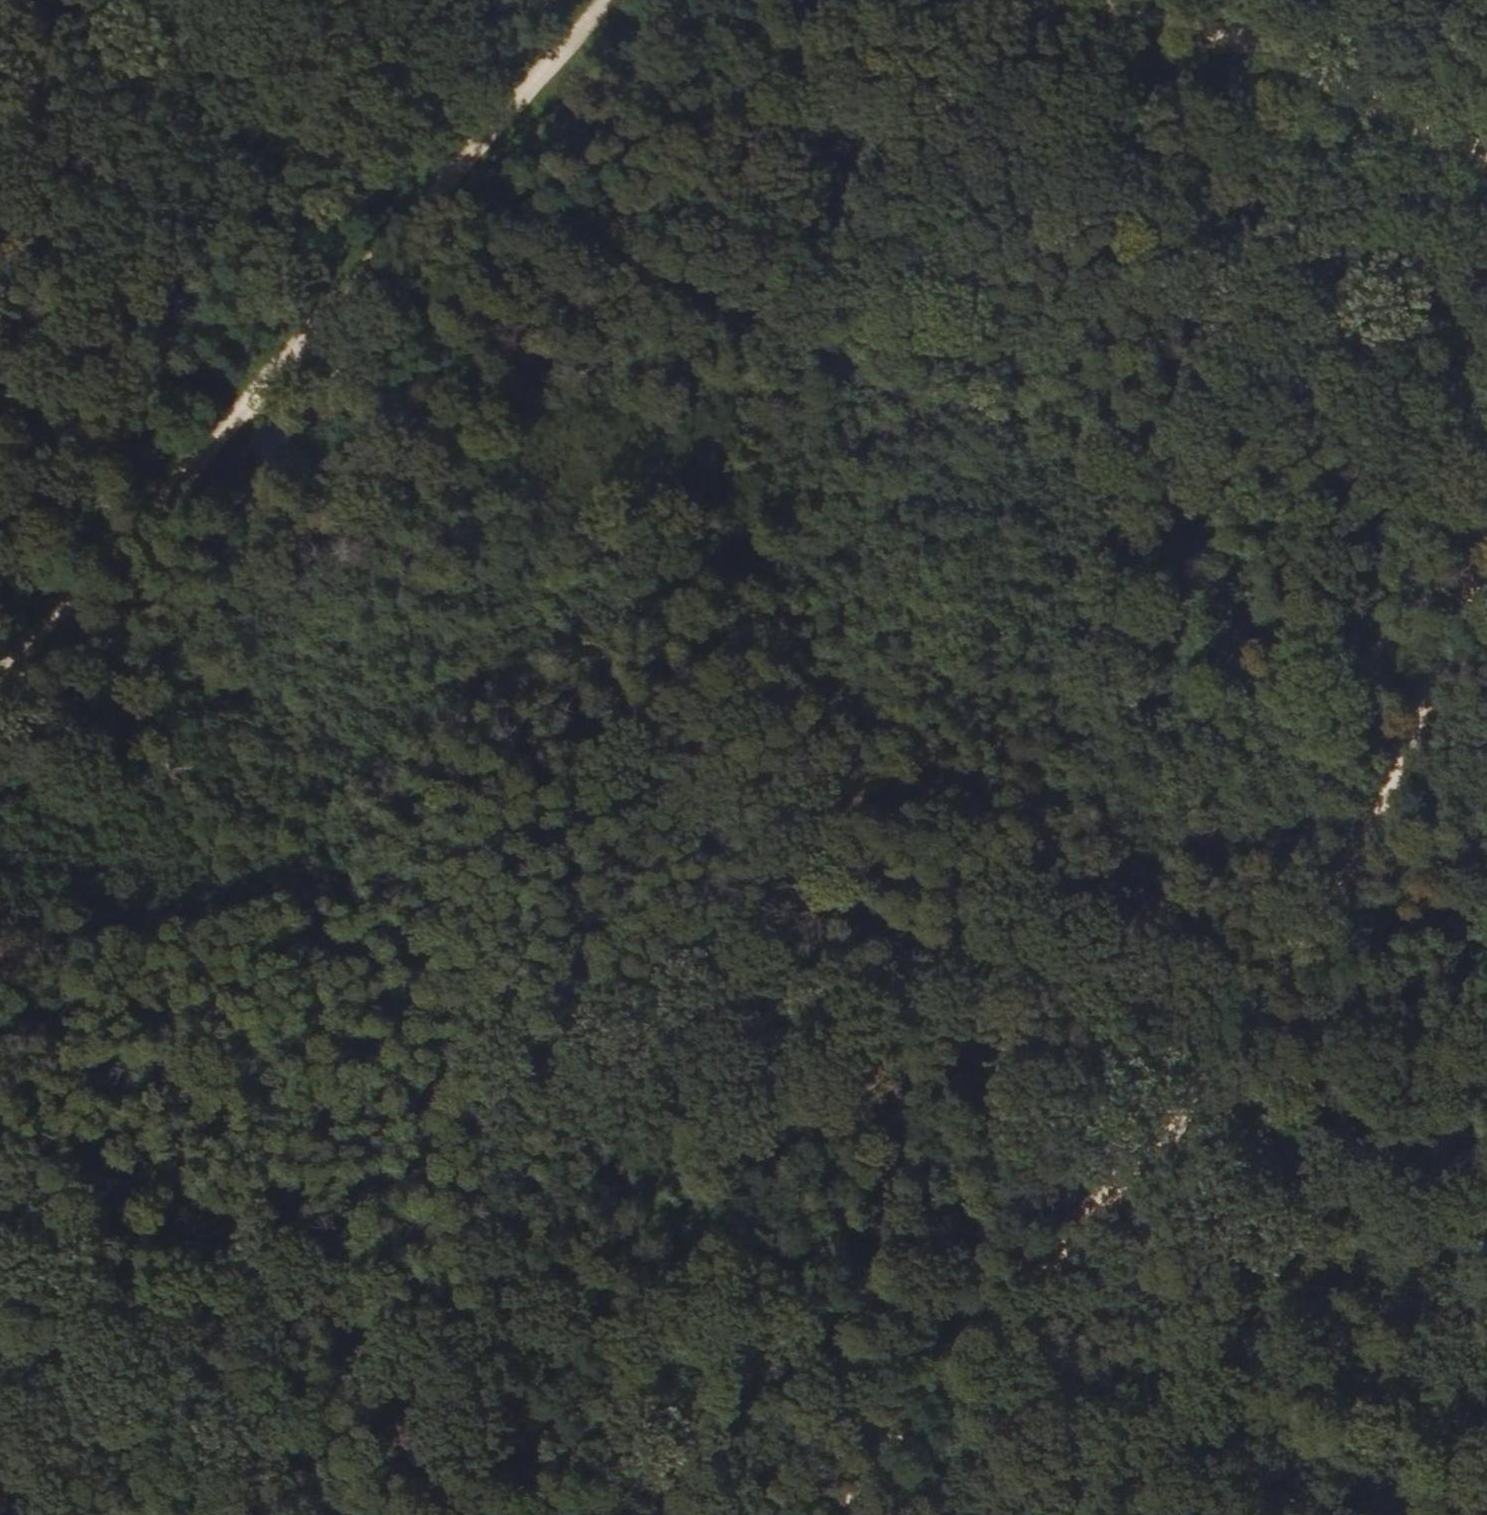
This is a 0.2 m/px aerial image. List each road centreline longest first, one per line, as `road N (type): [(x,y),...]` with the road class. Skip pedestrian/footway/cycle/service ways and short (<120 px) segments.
road 1 (track): [(586,0),(0,660)]
road 2 (track): [(1486,168),(1082,0)]

